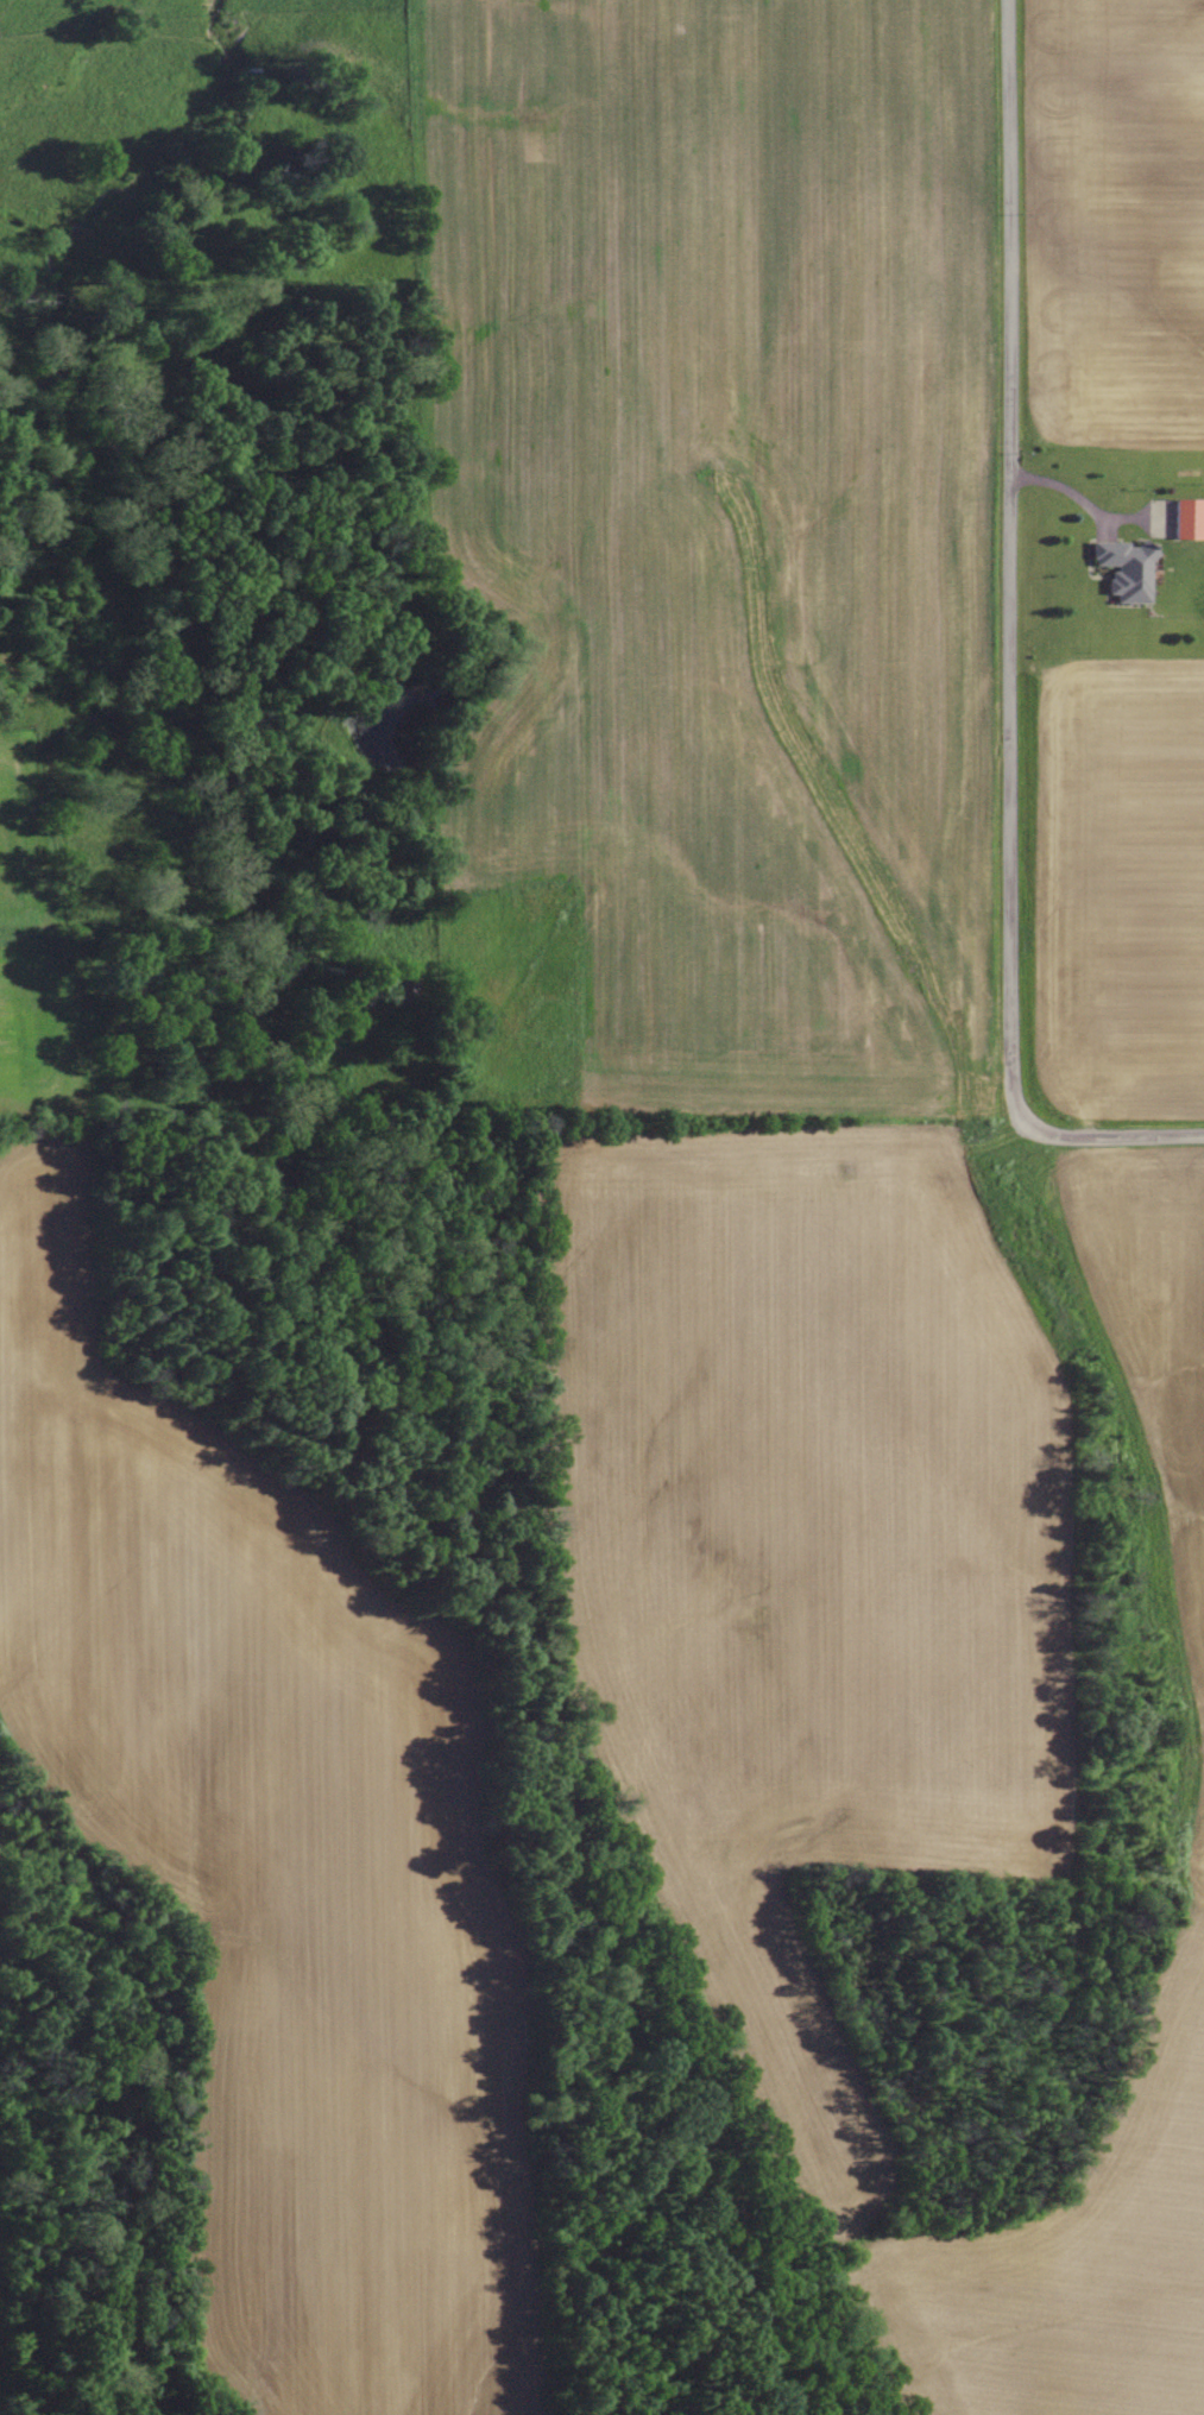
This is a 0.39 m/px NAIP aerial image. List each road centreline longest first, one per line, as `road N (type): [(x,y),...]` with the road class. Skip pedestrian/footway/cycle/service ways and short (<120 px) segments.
road 1 (residential): [(1203,1137),(1061,1137),(1015,1117),(1003,0)]

